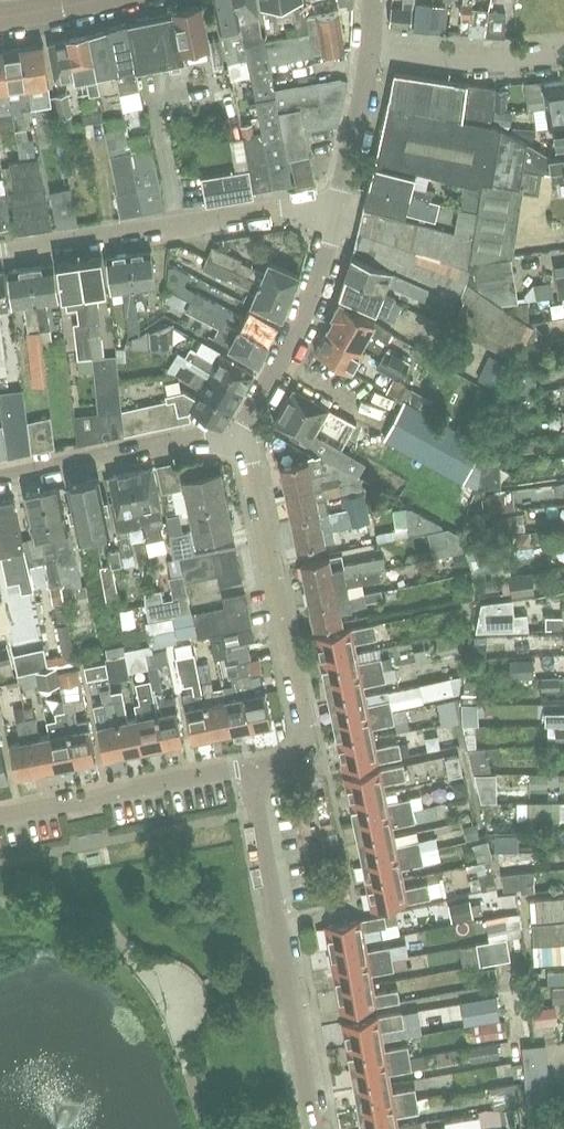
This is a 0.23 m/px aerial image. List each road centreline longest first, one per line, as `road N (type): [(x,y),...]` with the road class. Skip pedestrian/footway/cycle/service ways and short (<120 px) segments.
road 1 (residential): [(250,769),(291,761),(304,751),(306,733),(251,462),(237,445)]
road 2 (residential): [(318,1128),(250,769)]
road 3 (residential): [(0,249),(281,208),(334,208)]
road 4 (residential): [(237,445),(315,288),(334,208)]
road 5 (residential): [(0,820),(250,769)]
road 6 (residential): [(0,478),(174,442),(237,445)]
road 7 (residential): [(563,56),(490,60),(369,49)]
road 8 (residential): [(334,208),(369,49)]

